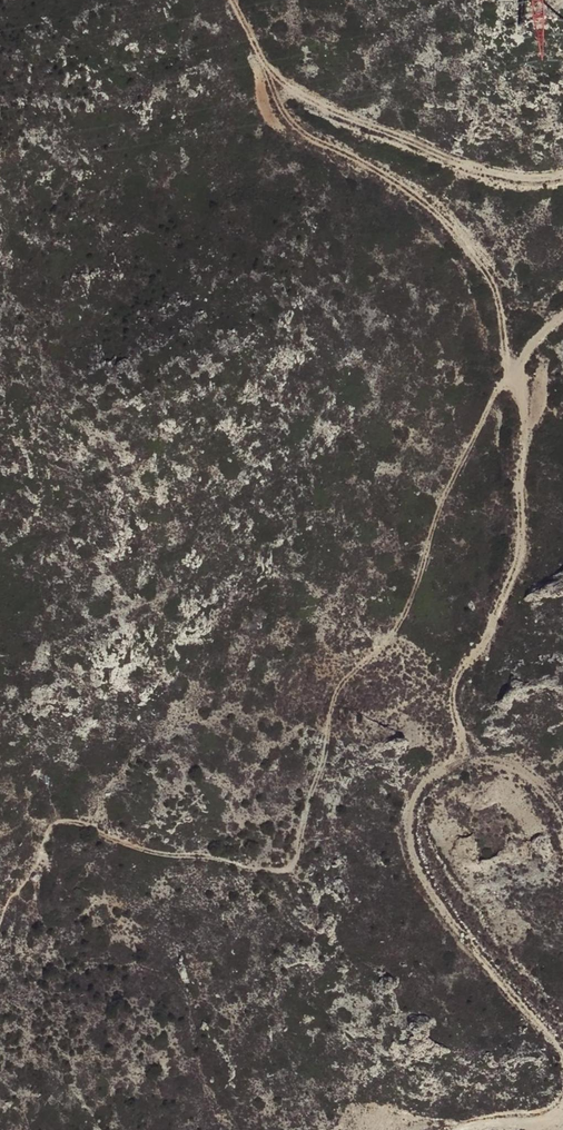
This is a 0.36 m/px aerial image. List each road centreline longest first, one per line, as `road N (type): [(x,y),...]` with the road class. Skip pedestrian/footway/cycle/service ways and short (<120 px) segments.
road 1 (track): [(562,1071),(557,1052),(422,880),(412,838),(421,790),(462,755),(456,684),(519,551),(526,425),(498,294),(464,238),(406,189),(319,142),(275,107),(230,0)]
road 2 (track): [(46,836),(82,823),(159,855),(262,869),(301,848),(340,690),(395,634),(458,465),(513,373)]
road 3 (track): [(262,65),(301,97),(441,156),(540,181),(562,174)]

